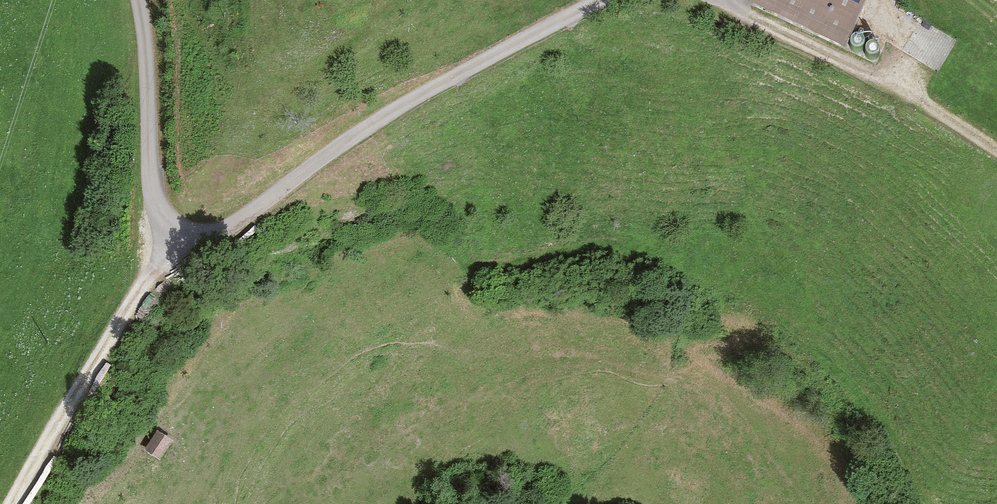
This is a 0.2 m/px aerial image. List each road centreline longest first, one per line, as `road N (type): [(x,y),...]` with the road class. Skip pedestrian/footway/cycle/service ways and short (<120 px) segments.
road 1 (track): [(601,0),(402,106),(234,220),(209,231),(173,231)]
road 2 (track): [(996,150),(889,85),(709,0)]
road 3 (track): [(173,231),(13,503)]
road 4 (track): [(139,0),(152,180),(173,231)]

